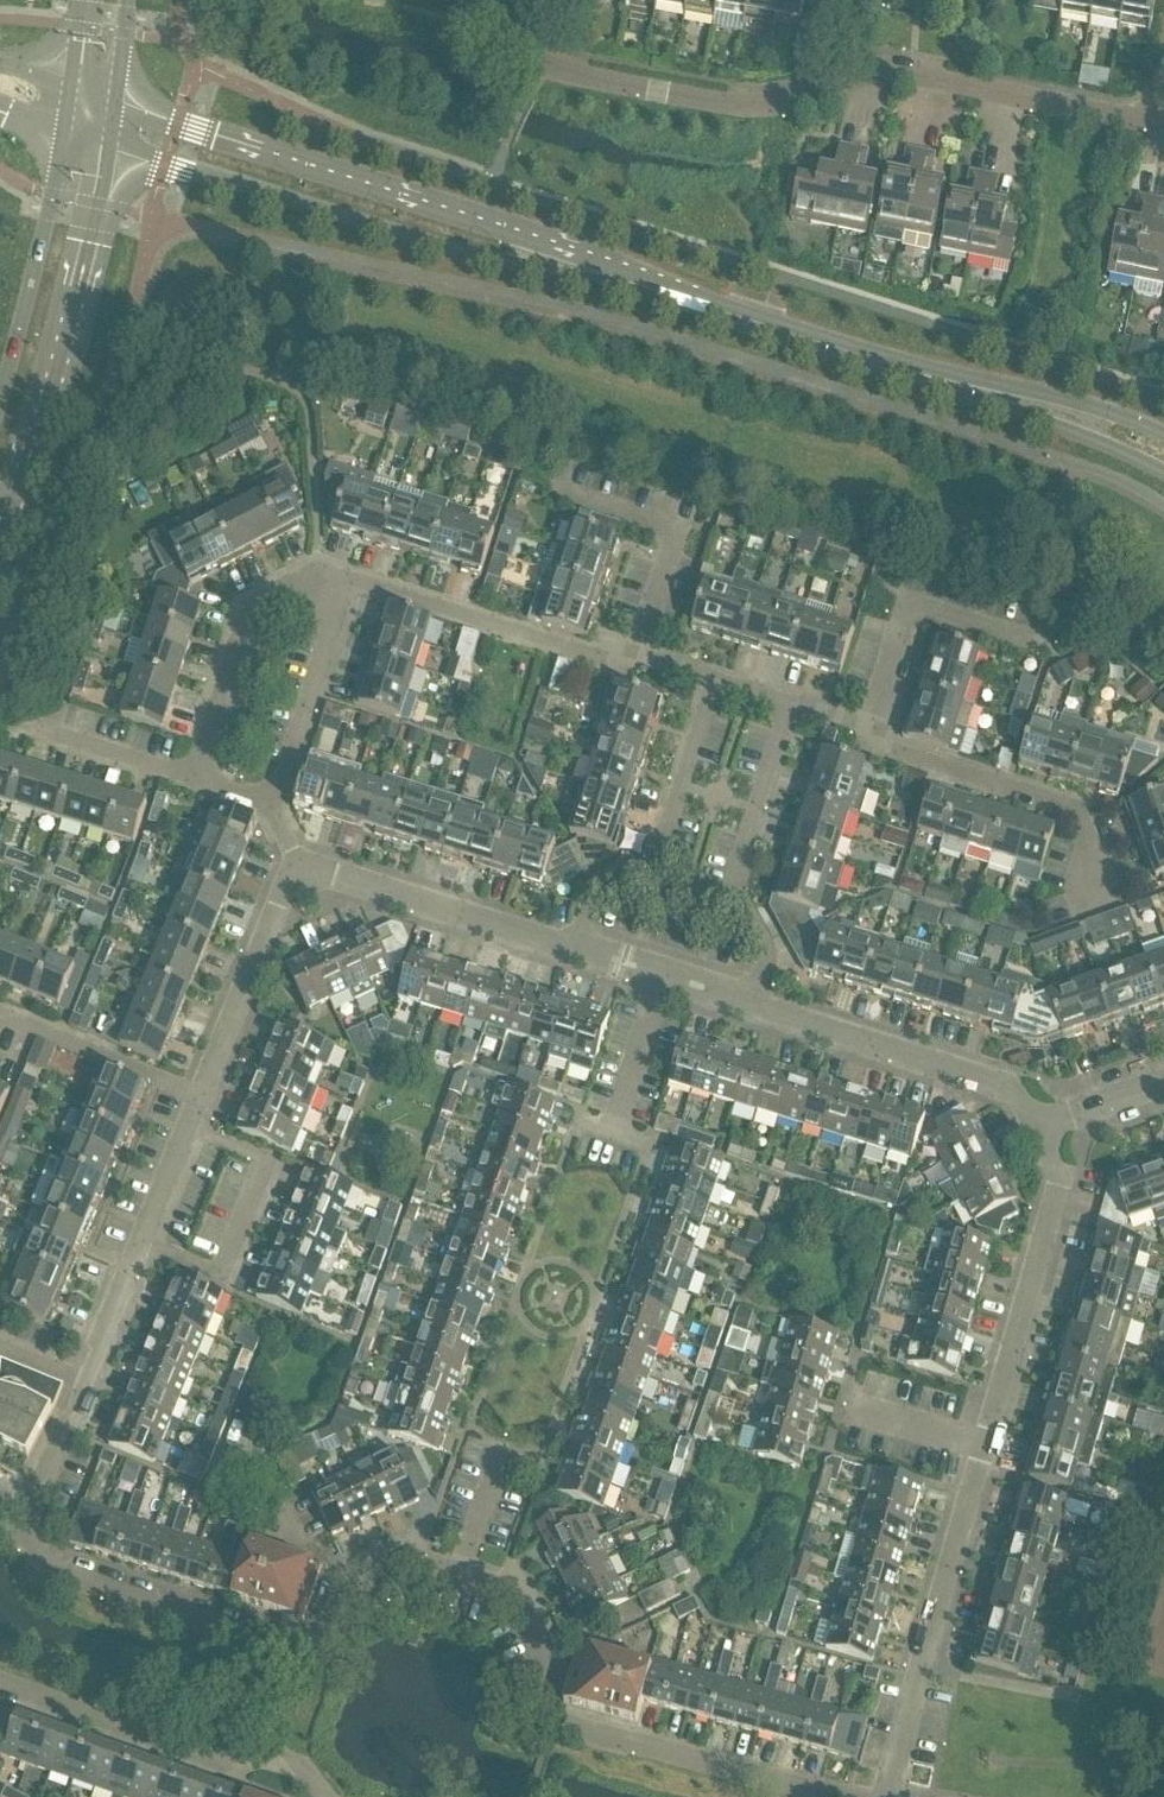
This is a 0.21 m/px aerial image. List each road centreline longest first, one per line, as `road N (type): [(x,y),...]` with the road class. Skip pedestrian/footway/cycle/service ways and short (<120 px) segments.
road 1 (residential): [(1163,122),(912,71),(850,87),(699,97),(544,64),(501,37),(472,0)]
road 2 (residential): [(1039,1129),(1061,1178),(890,1796)]
road 3 (tertiary): [(626,282),(509,223),(177,125),(117,93)]
road 4 (tertiary): [(109,151),(499,261),(626,282)]
road 5 (residential): [(847,1796),(555,1728),(547,1664),(512,1594),(463,1574)]
road 6 (secondary): [(0,572),(27,500),(109,151)]
road 7 (residential): [(749,1005),(1014,1089),(1039,1129)]
road 8 (residential): [(749,1005),(766,956),(732,890),(794,702)]
road 9 (residential): [(710,676),(656,863),(591,900),(575,951)]
road 10 (residential): [(299,1655),(60,1565),(22,1529)]
road 11 (residential): [(1105,898),(1077,812),(892,751),(880,734)]
road 12 (residential): [(88,1380),(200,1096)]
road 13 (residential): [(348,579),(589,654),(638,650)]
road 14 (residential): [(192,784),(249,600),(317,569),(348,579)]
road 15 (tertiary): [(890,368),(1163,472)]
road 16 (residential): [(297,864),(575,951)]
road 17 (tertiary): [(1163,437),(967,375),(890,368)]
road 18 (residential): [(263,1757),(237,1766),(0,1683)]
road 19 (tertiary): [(890,368),(626,282)]
road 20 (secondary): [(62,142),(0,401)]
road 21 (residential): [(200,1096),(297,864)]
road 22 (residential): [(275,814),(348,579)]
road 23 (residential): [(638,650),(674,531),(573,498)]
road 24 (residential): [(880,734),(920,609),(1012,640)]
road 25 (residential): [(463,1574),(409,1560),(380,1571),(342,1594),(320,1651),(299,1655)]
road 26 (residential): [(200,1096),(0,1022)]
road 27 (residential): [(192,784),(34,727)]
road 28 (residential): [(22,1529),(88,1380)]
road 29 (residential): [(620,1130),(666,979)]
road 30 (residential): [(463,1574),(506,1447)]
road 31 (residential): [(1039,1129),(1163,1083)]

